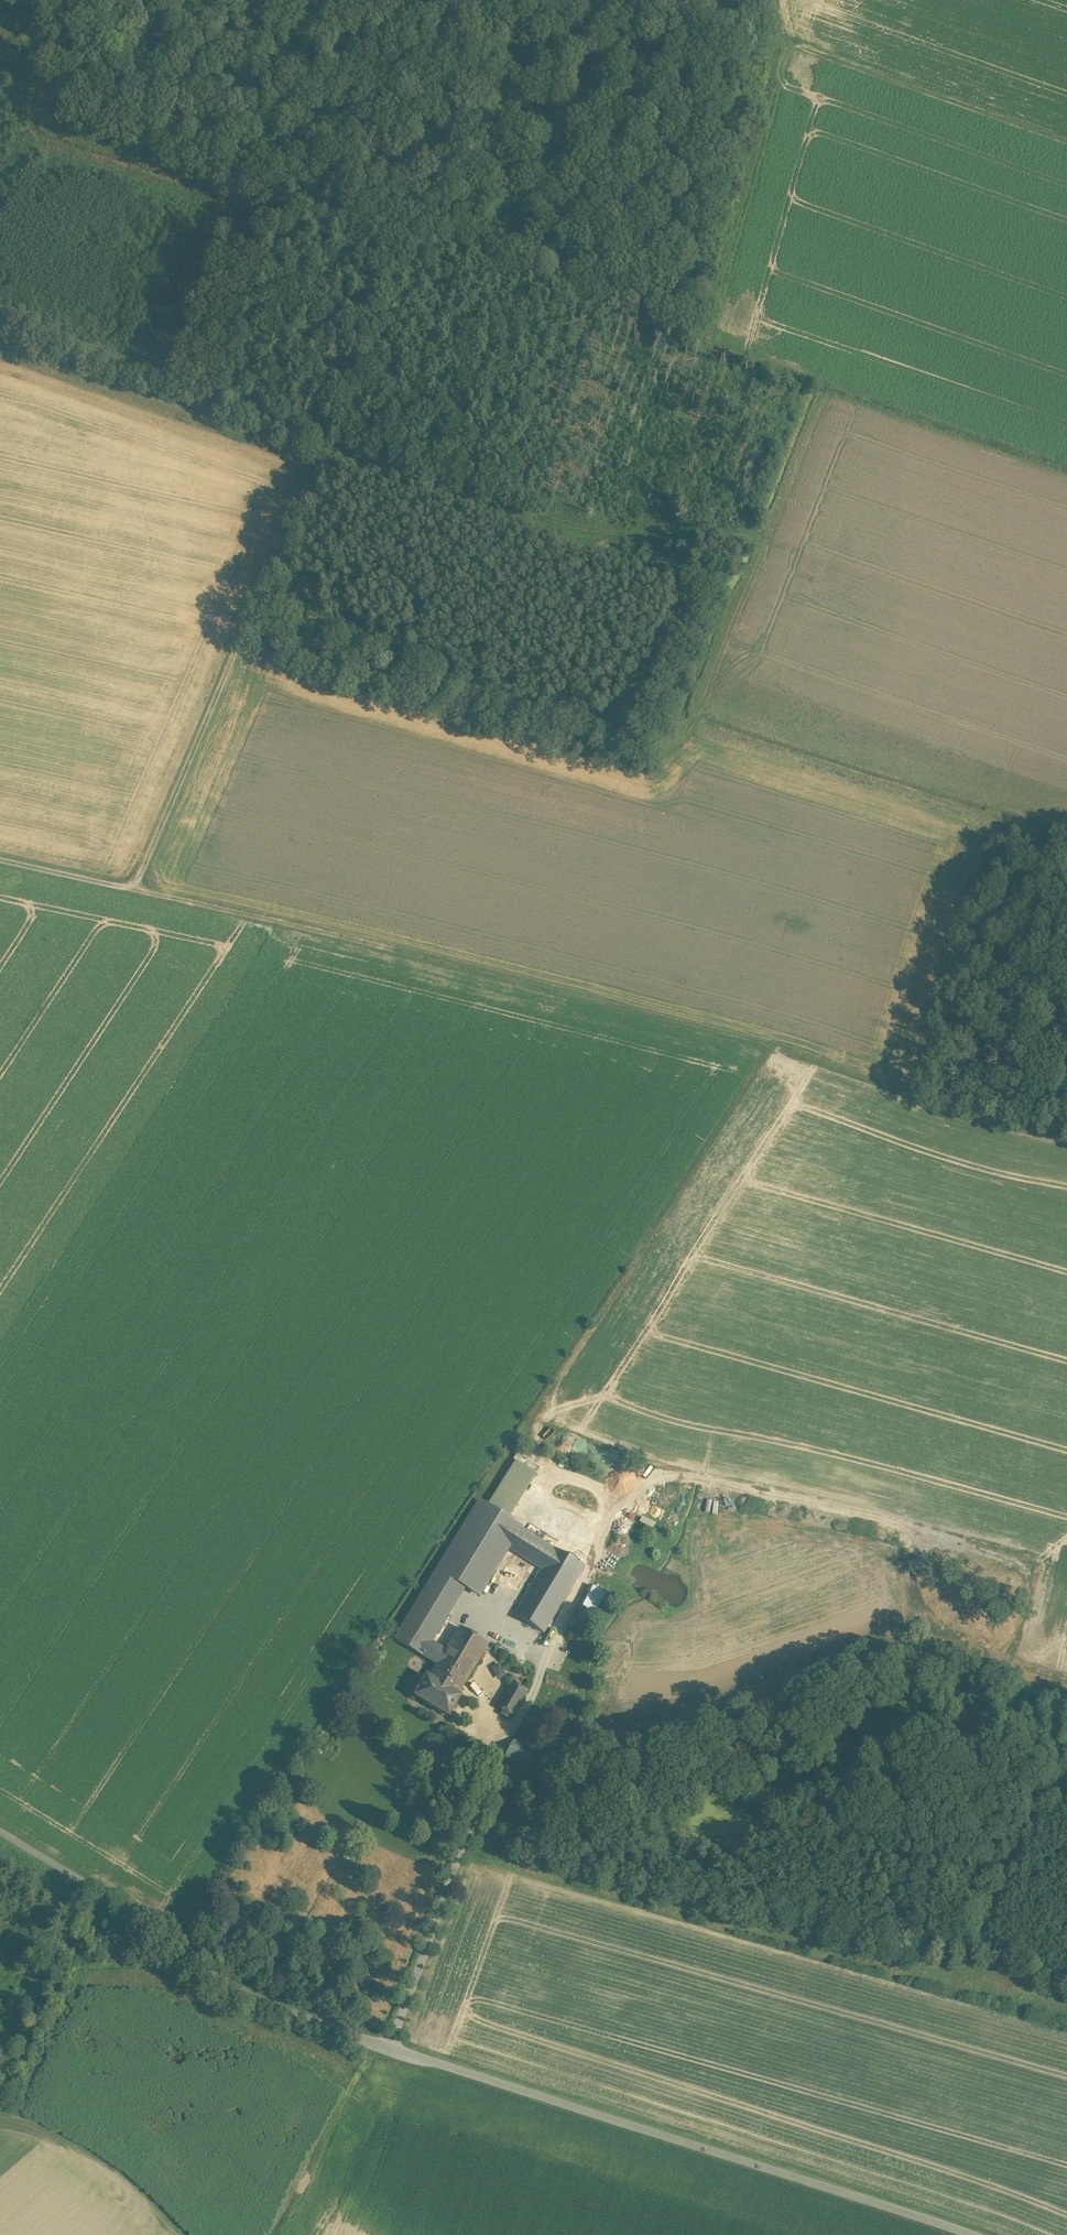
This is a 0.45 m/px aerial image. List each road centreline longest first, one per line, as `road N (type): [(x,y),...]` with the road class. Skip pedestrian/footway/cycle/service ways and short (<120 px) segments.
road 1 (unclassified): [(971,2234),(266,2003),(0,1831)]
road 2 (track): [(1066,1140),(781,1047),(139,890)]
road 3 (track): [(139,890),(237,640),(329,443),(611,536),(755,537)]
road 4 (track): [(1066,1881),(583,1745)]
road 5 (track): [(329,443),(0,329)]
road 6 (track): [(1066,137),(772,35)]
road 7 (track): [(105,1896),(0,2092)]
road 8 (track): [(139,890),(0,860)]

